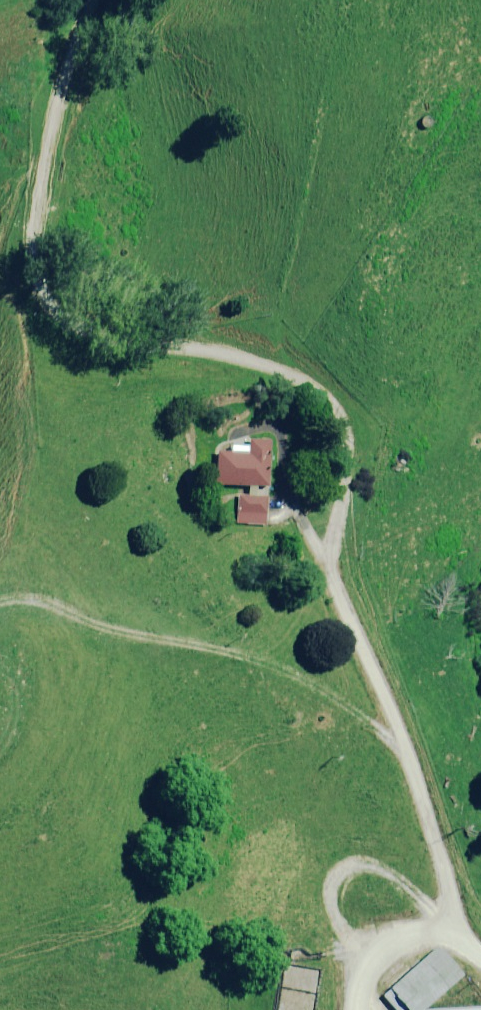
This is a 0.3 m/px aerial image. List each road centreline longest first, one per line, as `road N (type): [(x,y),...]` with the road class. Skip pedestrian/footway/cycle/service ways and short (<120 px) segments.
road 1 (track): [(458,933),(398,725),(329,571),(351,440),(332,398),(255,361),(57,311)]
road 2 (track): [(405,747),(283,669),(106,630),(46,602),(0,602)]
road 3 (track): [(83,0),(43,171),(34,247),(35,273),(57,311)]
road 4 (residential): [(480,955),(458,933),(435,931),(378,951),(360,1009)]

